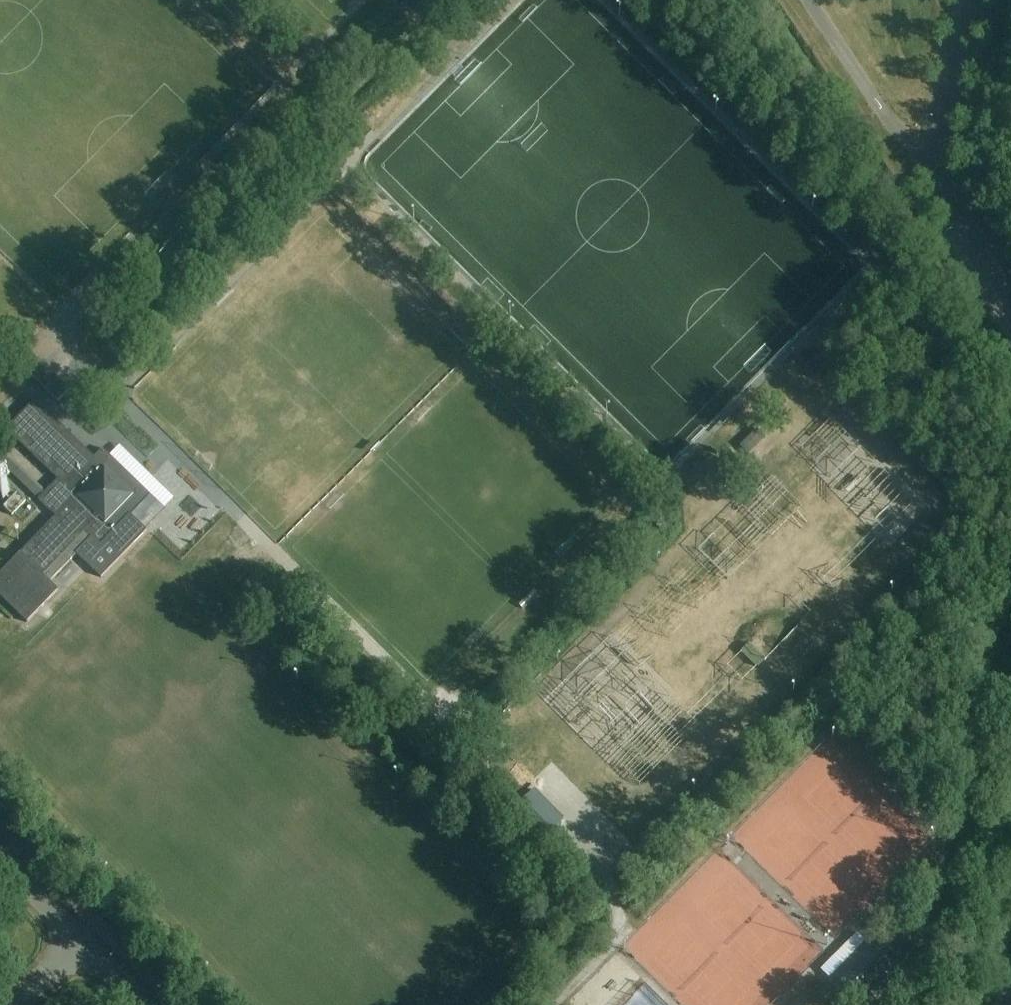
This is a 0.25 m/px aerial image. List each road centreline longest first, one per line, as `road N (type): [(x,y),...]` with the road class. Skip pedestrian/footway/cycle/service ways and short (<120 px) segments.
road 1 (residential): [(935,145),(897,129),(810,0)]
road 2 (unclassified): [(935,145),(938,184),(1010,303)]
road 3 (unclassified): [(935,145),(968,0)]

